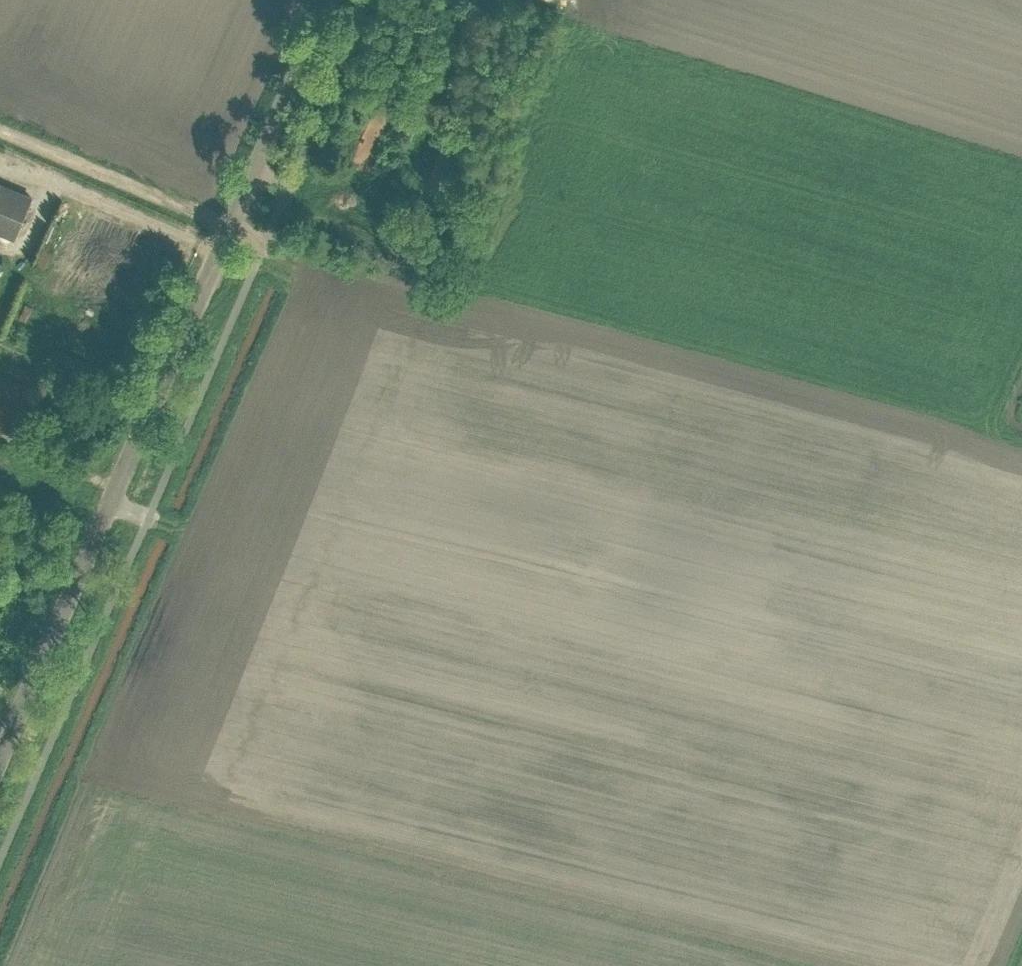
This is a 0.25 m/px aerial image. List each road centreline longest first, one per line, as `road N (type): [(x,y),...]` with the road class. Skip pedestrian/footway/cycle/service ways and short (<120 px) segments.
road 1 (tertiary): [(329,0),(0,760)]

